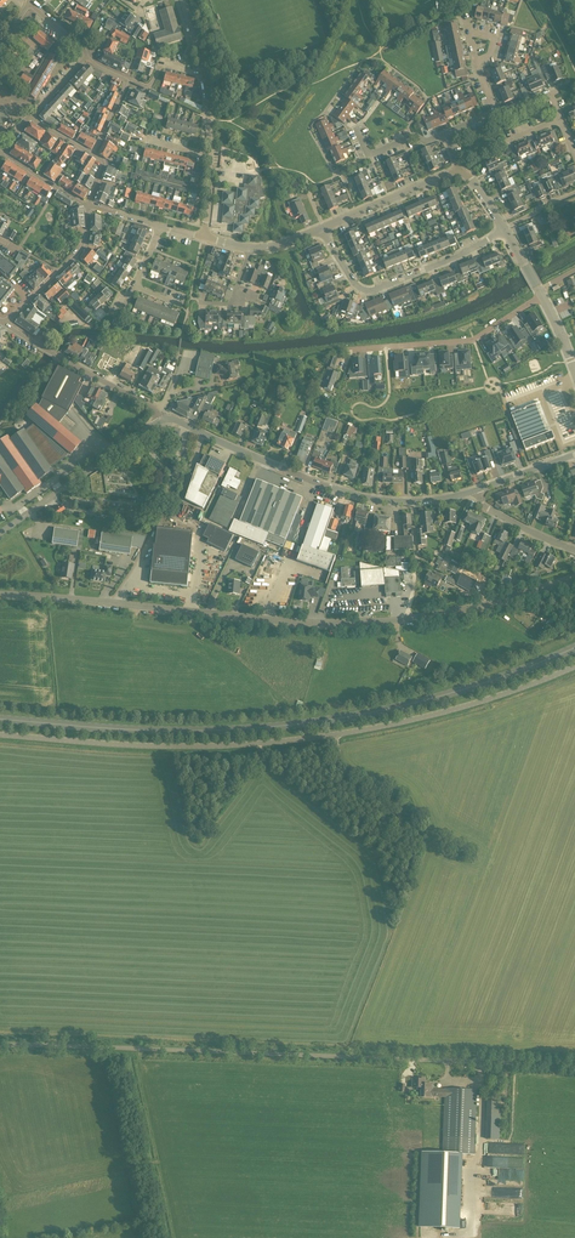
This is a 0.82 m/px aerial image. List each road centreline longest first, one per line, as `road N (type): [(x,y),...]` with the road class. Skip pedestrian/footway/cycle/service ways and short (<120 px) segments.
road 1 (primary): [(0,719),(170,731),(291,725),(412,704),(574,648)]
road 2 (tertiary): [(0,734),(162,747),(269,745),(416,718),(574,668)]
road 3 (residential): [(0,595),(365,623),(479,606),(574,578)]
road 4 (unclassified): [(0,1044),(574,1065)]
road 5 (residential): [(160,420),(175,420),(297,475),(377,499),(438,500),(476,490)]
road 6 (residential): [(504,230),(367,291),(355,284),(323,227)]
road 7 (residential): [(347,350),(471,341),(542,297)]
road 8 (residential): [(0,533),(160,420)]
road 9 (residential): [(156,412),(5,325)]
road 10 (residential): [(5,325),(81,249),(89,206)]
road 11 (residential): [(459,170),(323,227)]
road 12 (residential): [(93,155),(127,82),(86,57)]

